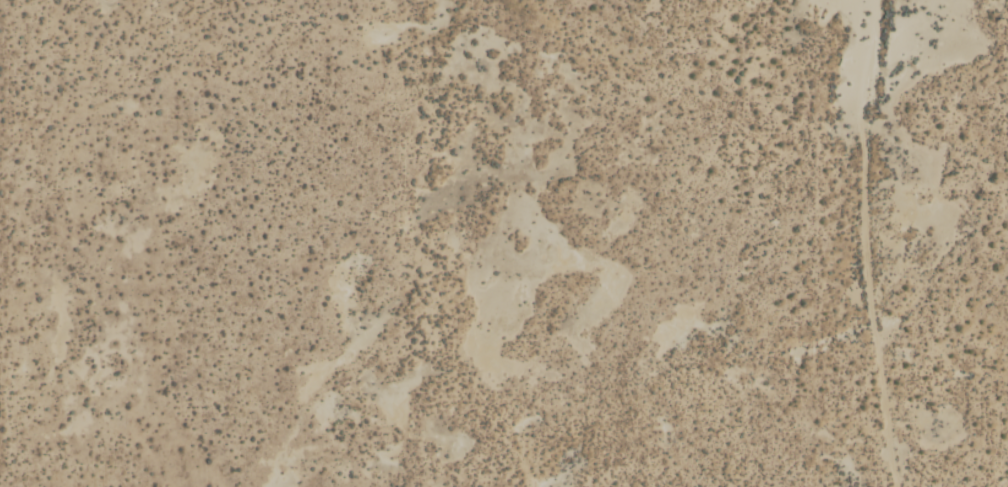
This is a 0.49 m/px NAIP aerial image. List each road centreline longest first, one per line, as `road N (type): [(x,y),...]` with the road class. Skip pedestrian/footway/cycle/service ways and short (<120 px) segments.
road 1 (track): [(898,486),(867,268),(863,130),(878,0)]

